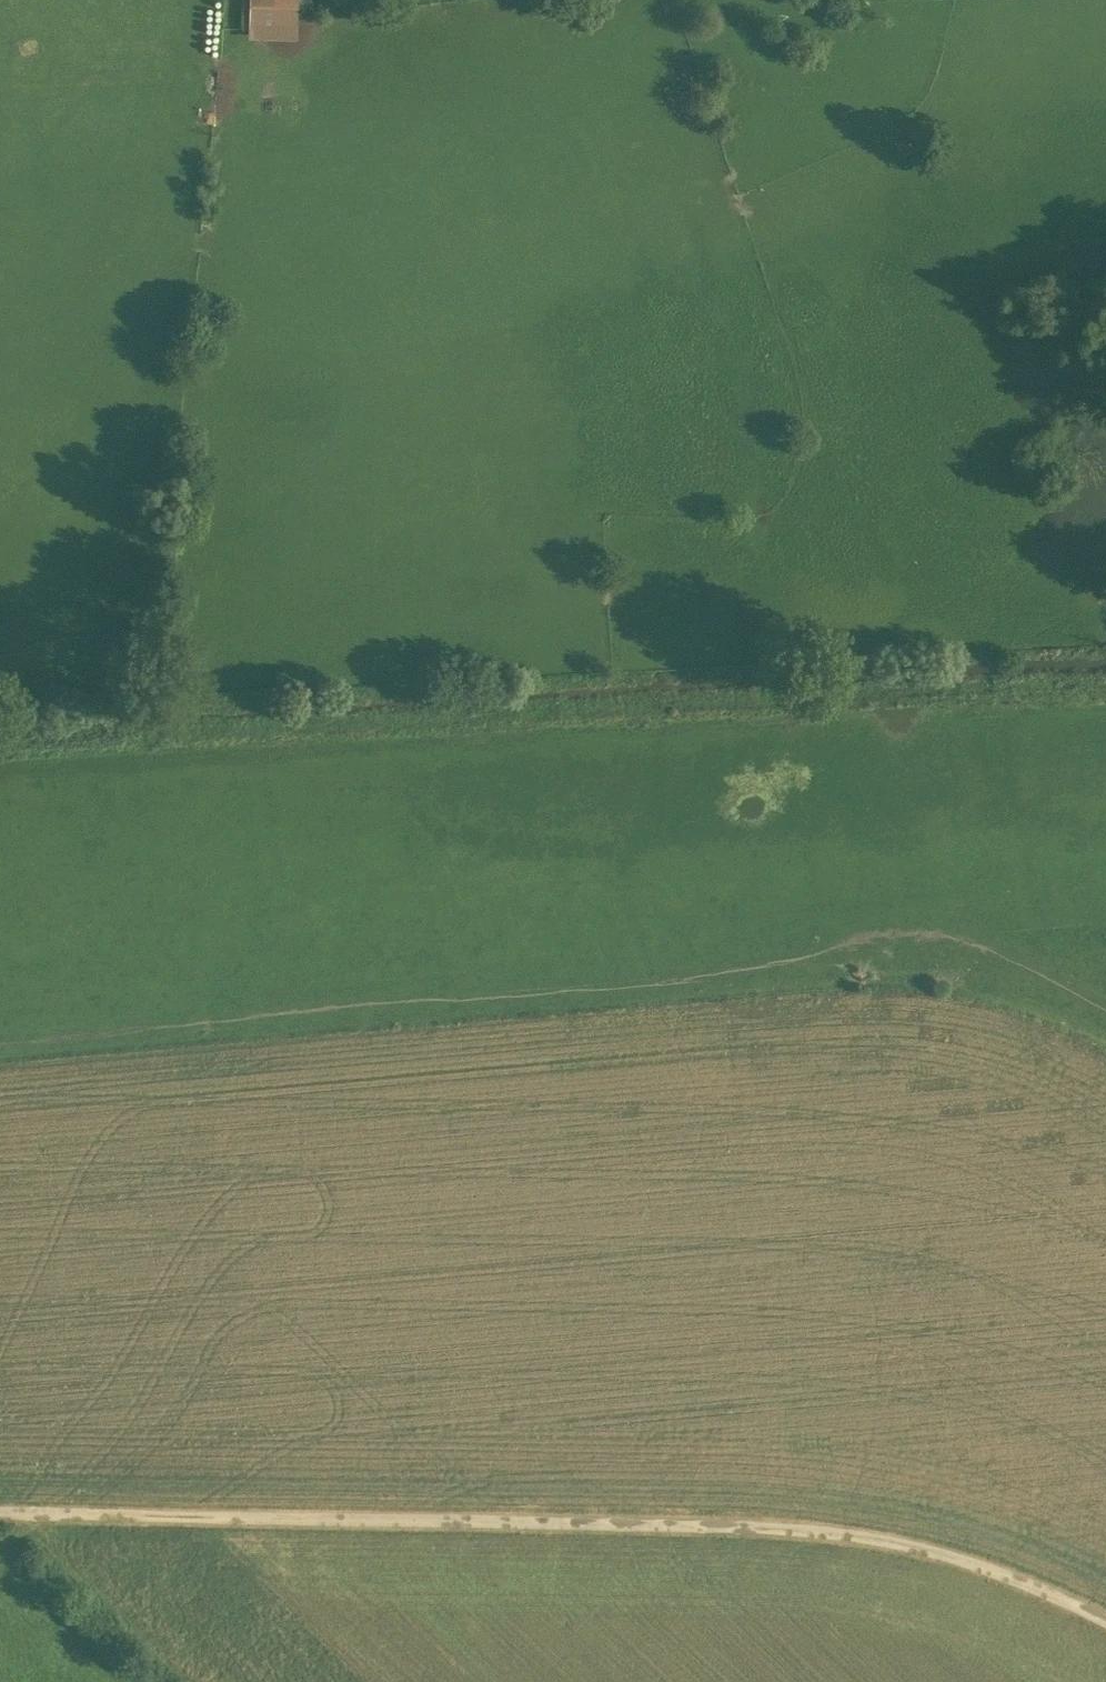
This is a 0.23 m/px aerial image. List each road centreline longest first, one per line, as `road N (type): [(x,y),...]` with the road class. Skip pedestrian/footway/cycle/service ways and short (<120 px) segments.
road 1 (track): [(1105,1625),(918,1539),(467,1519),(0,1512)]

